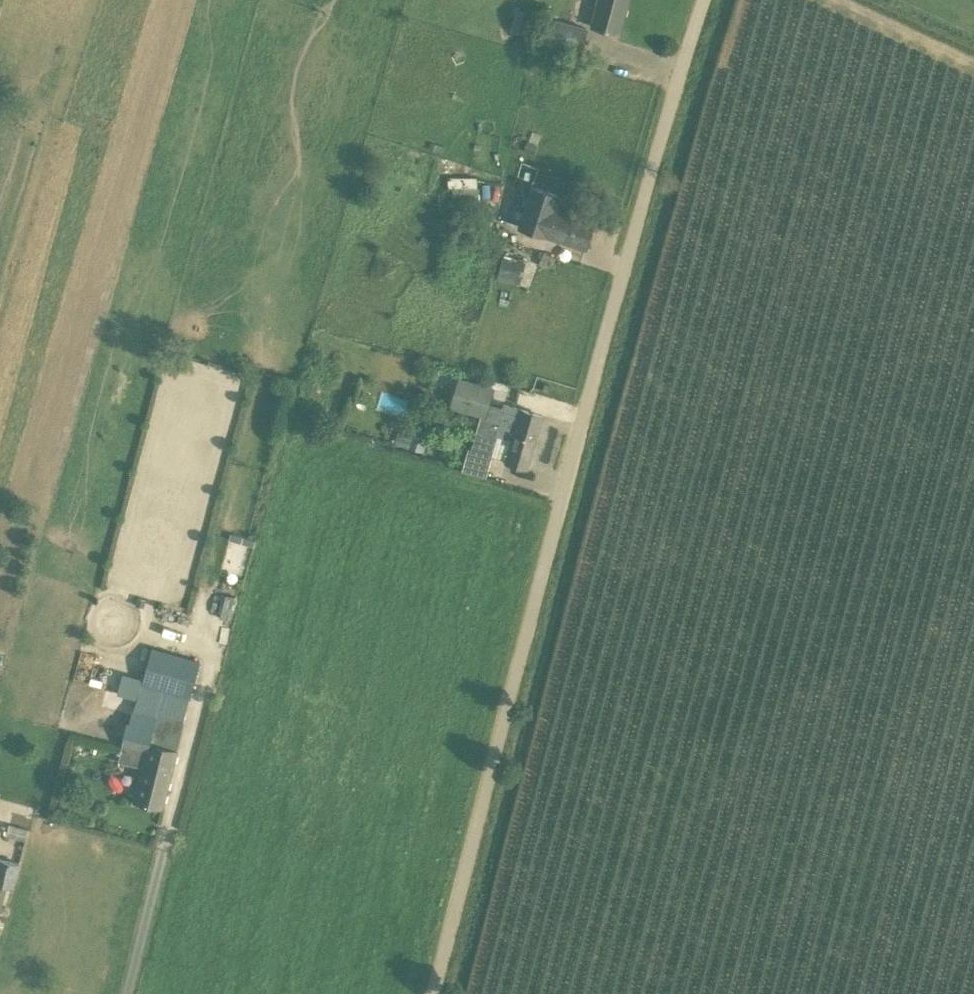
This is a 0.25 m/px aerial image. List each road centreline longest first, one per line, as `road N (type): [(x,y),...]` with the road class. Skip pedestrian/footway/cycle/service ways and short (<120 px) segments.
road 1 (unclassified): [(433,993),(675,83),(706,0)]

